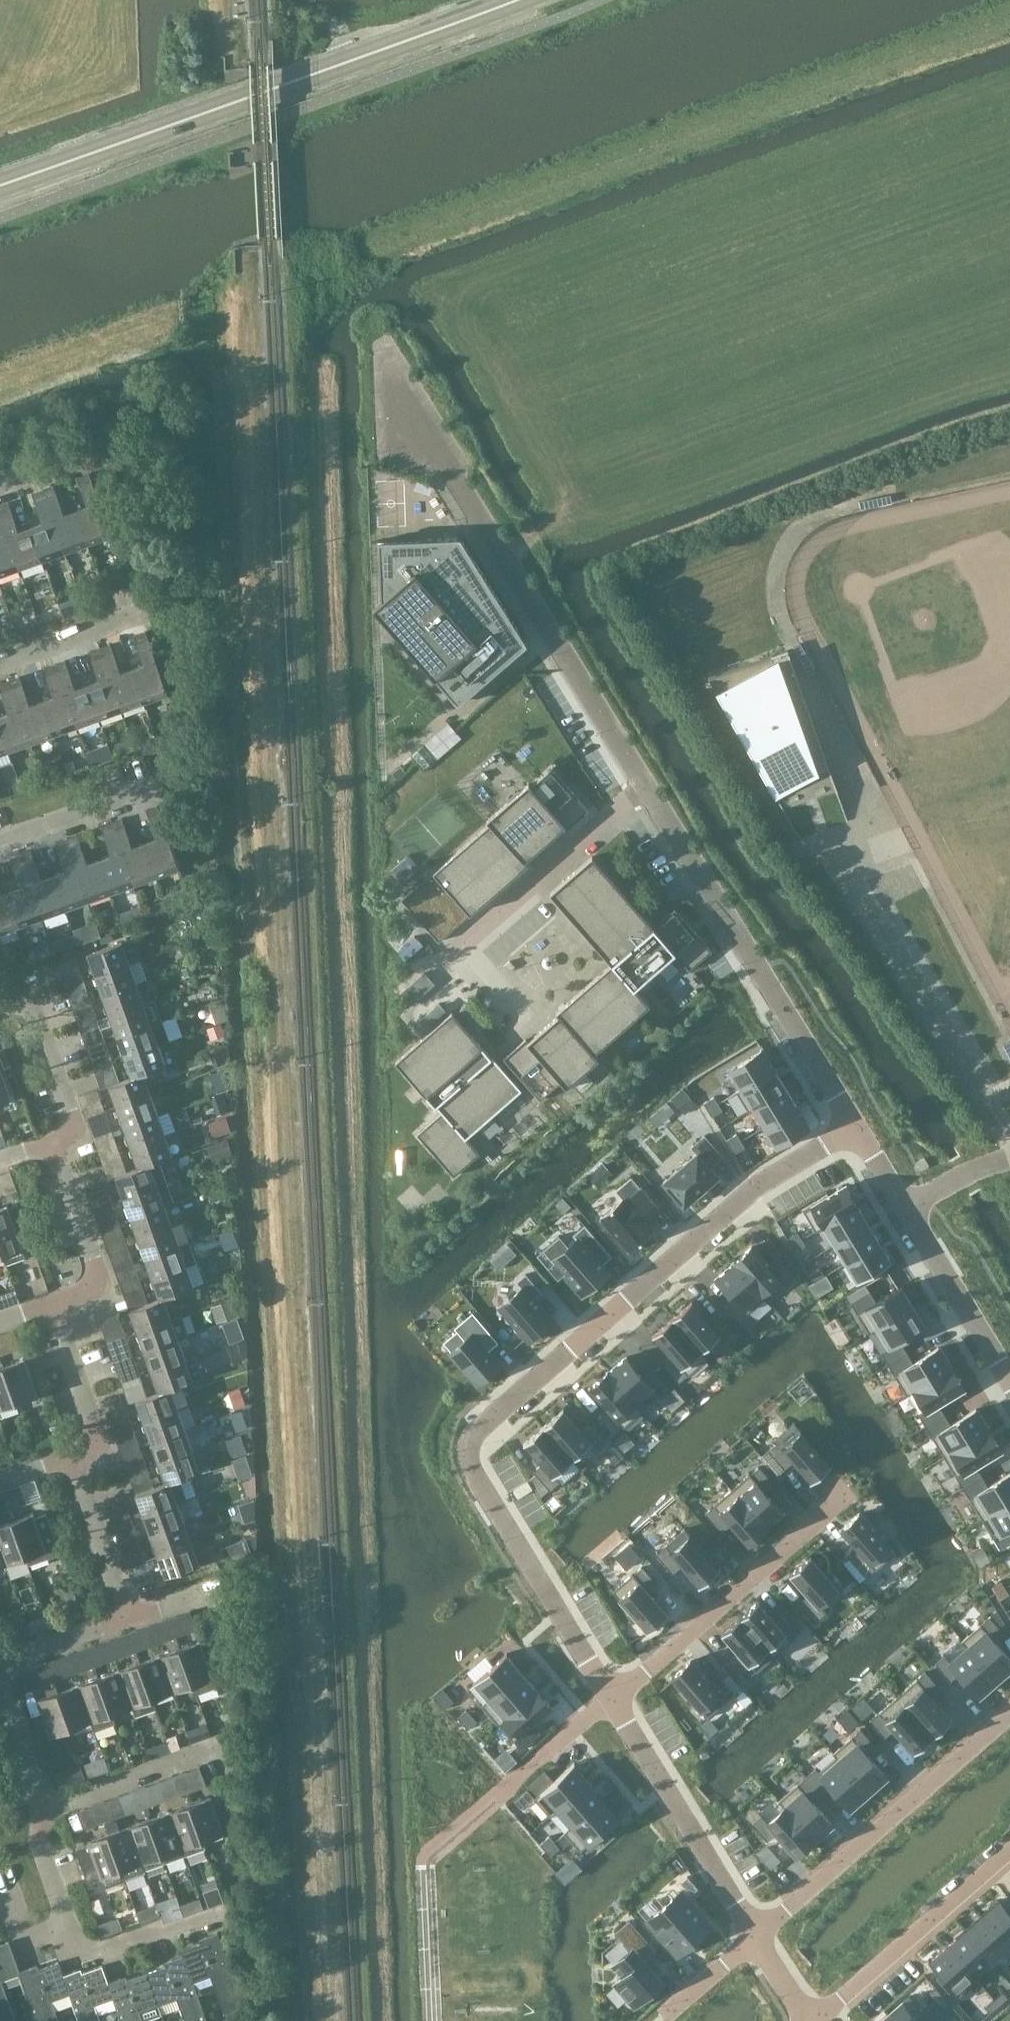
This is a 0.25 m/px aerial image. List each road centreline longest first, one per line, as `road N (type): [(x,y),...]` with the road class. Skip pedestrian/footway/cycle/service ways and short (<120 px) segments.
road 1 (residential): [(852,1122),(415,412)]
road 2 (residential): [(852,1122),(751,1188),(487,1425),(476,1444),(484,1483),(609,1696)]
road 3 (primary): [(0,185),(509,0)]
road 4 (residential): [(755,1938),(1009,1725)]
road 5 (residential): [(845,1492),(609,1696)]
road 6 (residential): [(609,1696),(755,1938)]
road 7 (residential): [(821,2020),(1009,1853)]
road 8 (residential): [(51,1142),(76,1132),(27,991),(0,1001)]
road 9 (residential): [(52,1304),(98,1289),(51,1142)]
road 10 (residential): [(1009,1377),(906,1204)]
road 11 (residential): [(35,1814),(214,1748)]
road 12 (residential): [(69,1452),(97,1442),(52,1304)]
road 13 (residential): [(124,1617),(69,1452)]
road 14 (residential): [(211,1912),(81,1956),(70,1926)]
road 15 (residential): [(0,663),(136,613)]
road 16 (residential): [(0,836),(129,789)]
road 17 (residential): [(0,1662),(124,1617)]
road 18 (residential): [(755,1938),(662,2018)]

